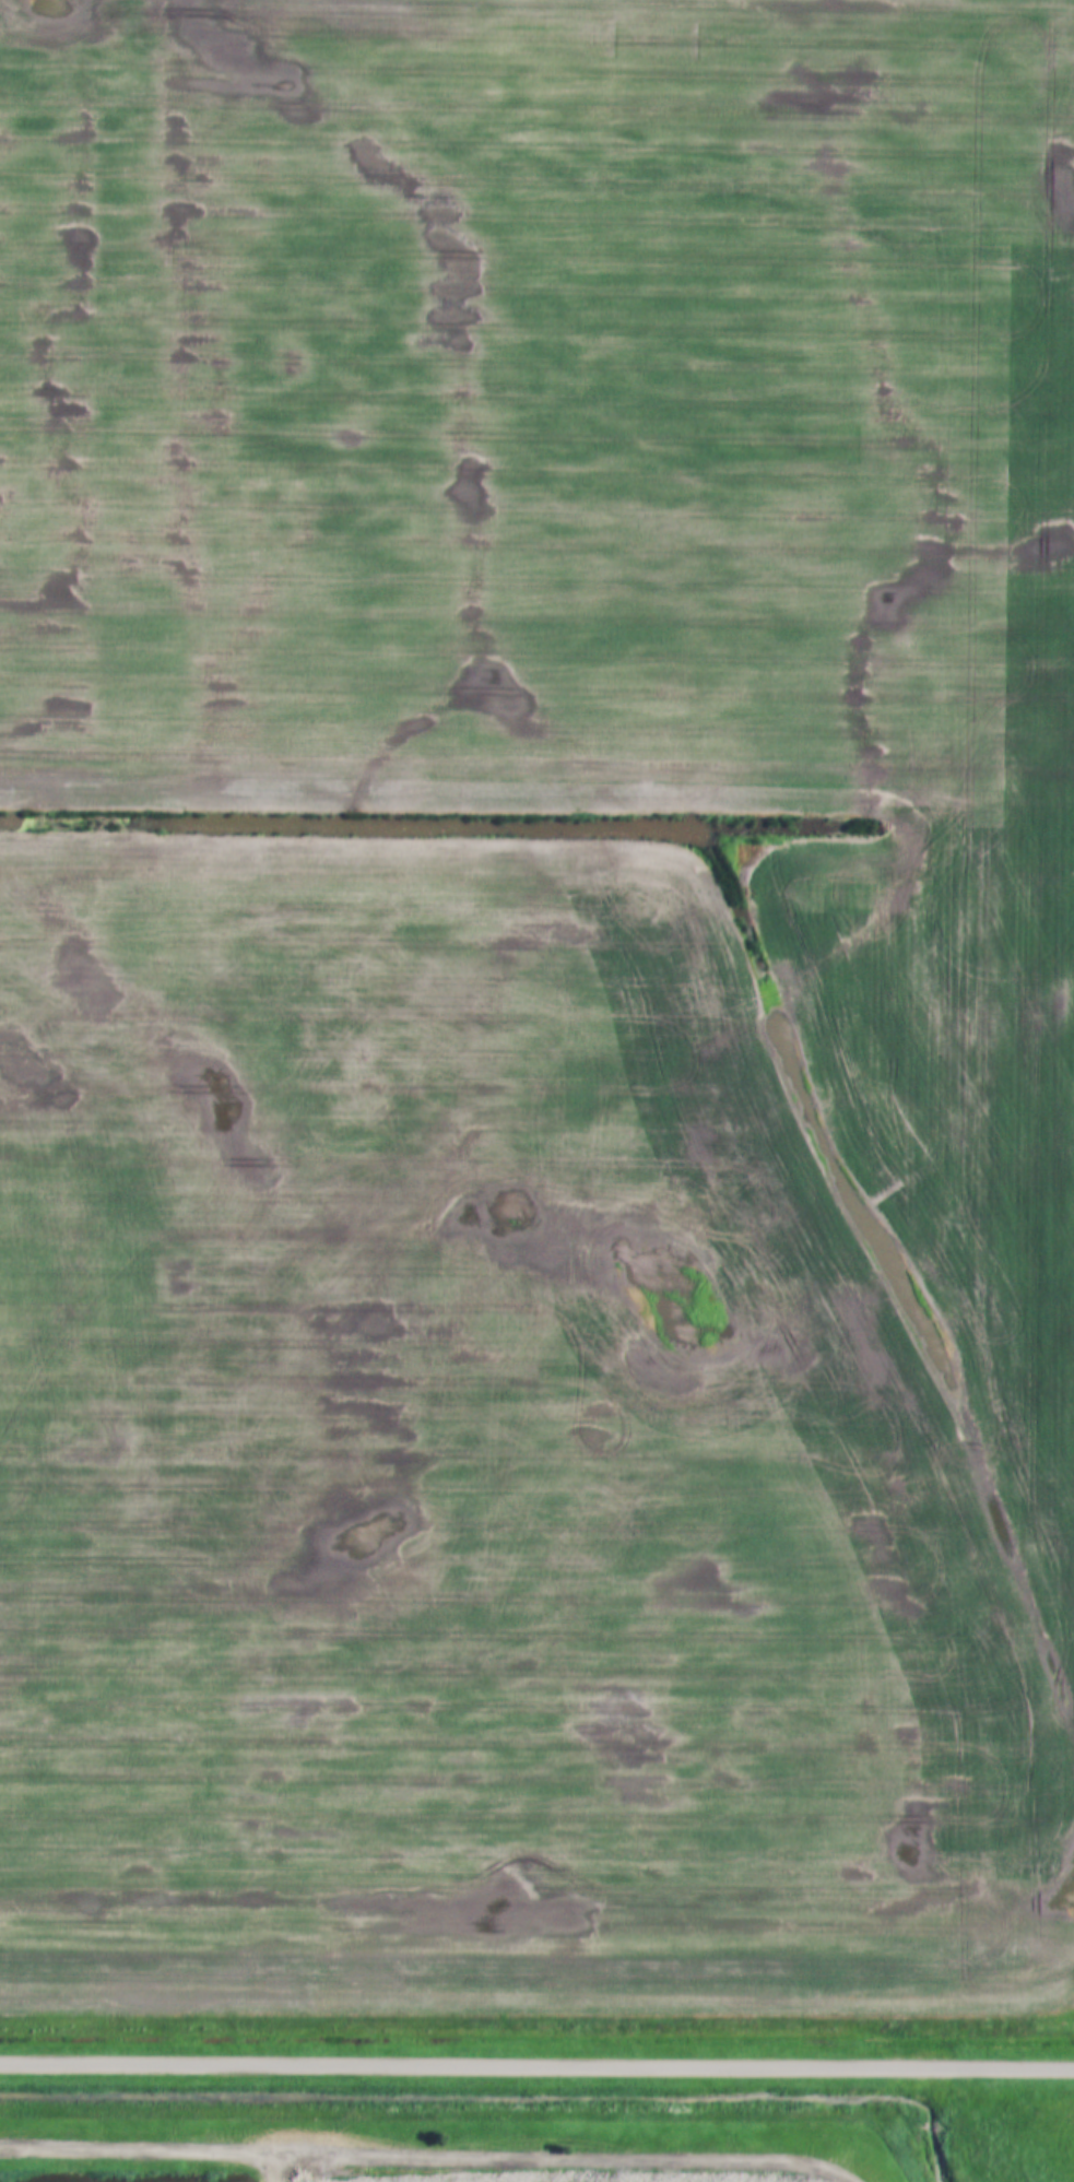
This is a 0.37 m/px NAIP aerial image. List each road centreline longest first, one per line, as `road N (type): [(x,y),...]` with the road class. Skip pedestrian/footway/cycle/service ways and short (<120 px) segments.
road 1 (residential): [(0,2066),(1073,2072)]

